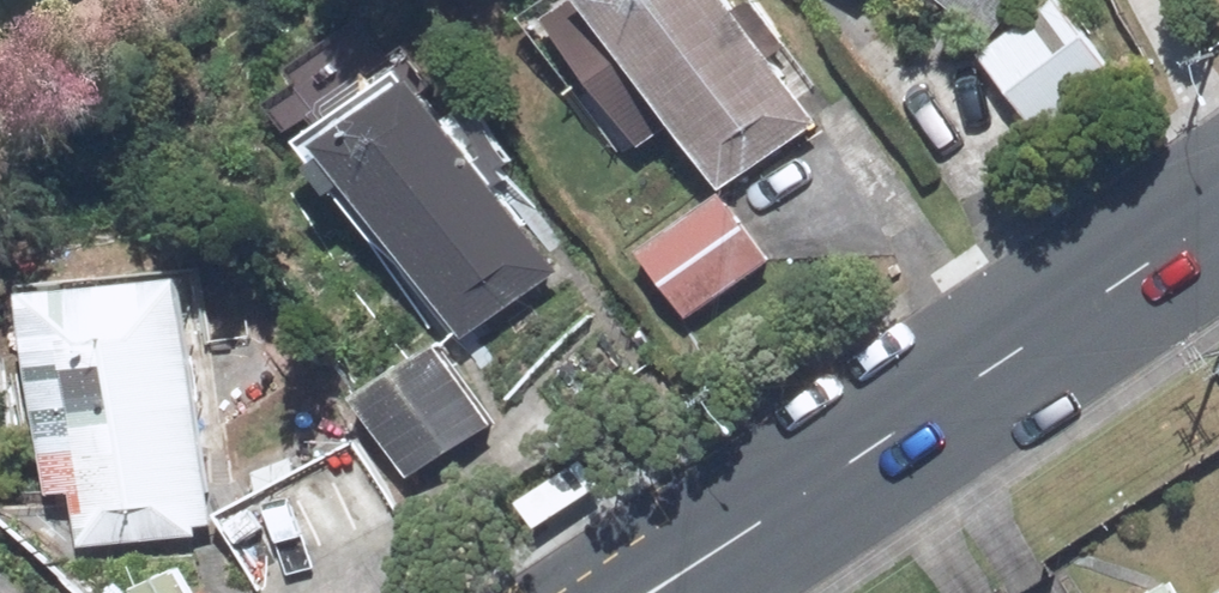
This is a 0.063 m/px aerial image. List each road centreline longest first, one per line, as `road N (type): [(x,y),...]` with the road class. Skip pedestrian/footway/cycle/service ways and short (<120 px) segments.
road 1 (tertiary): [(652,592),(1218,220)]

